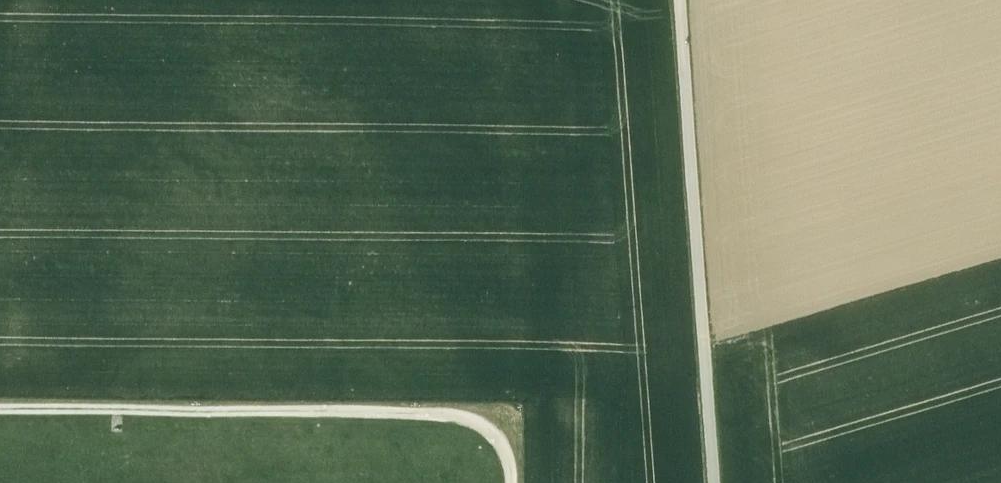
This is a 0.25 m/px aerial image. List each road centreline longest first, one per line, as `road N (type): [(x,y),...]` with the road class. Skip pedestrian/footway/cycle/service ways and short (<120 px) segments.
road 1 (unclassified): [(714,482),(680,0)]

